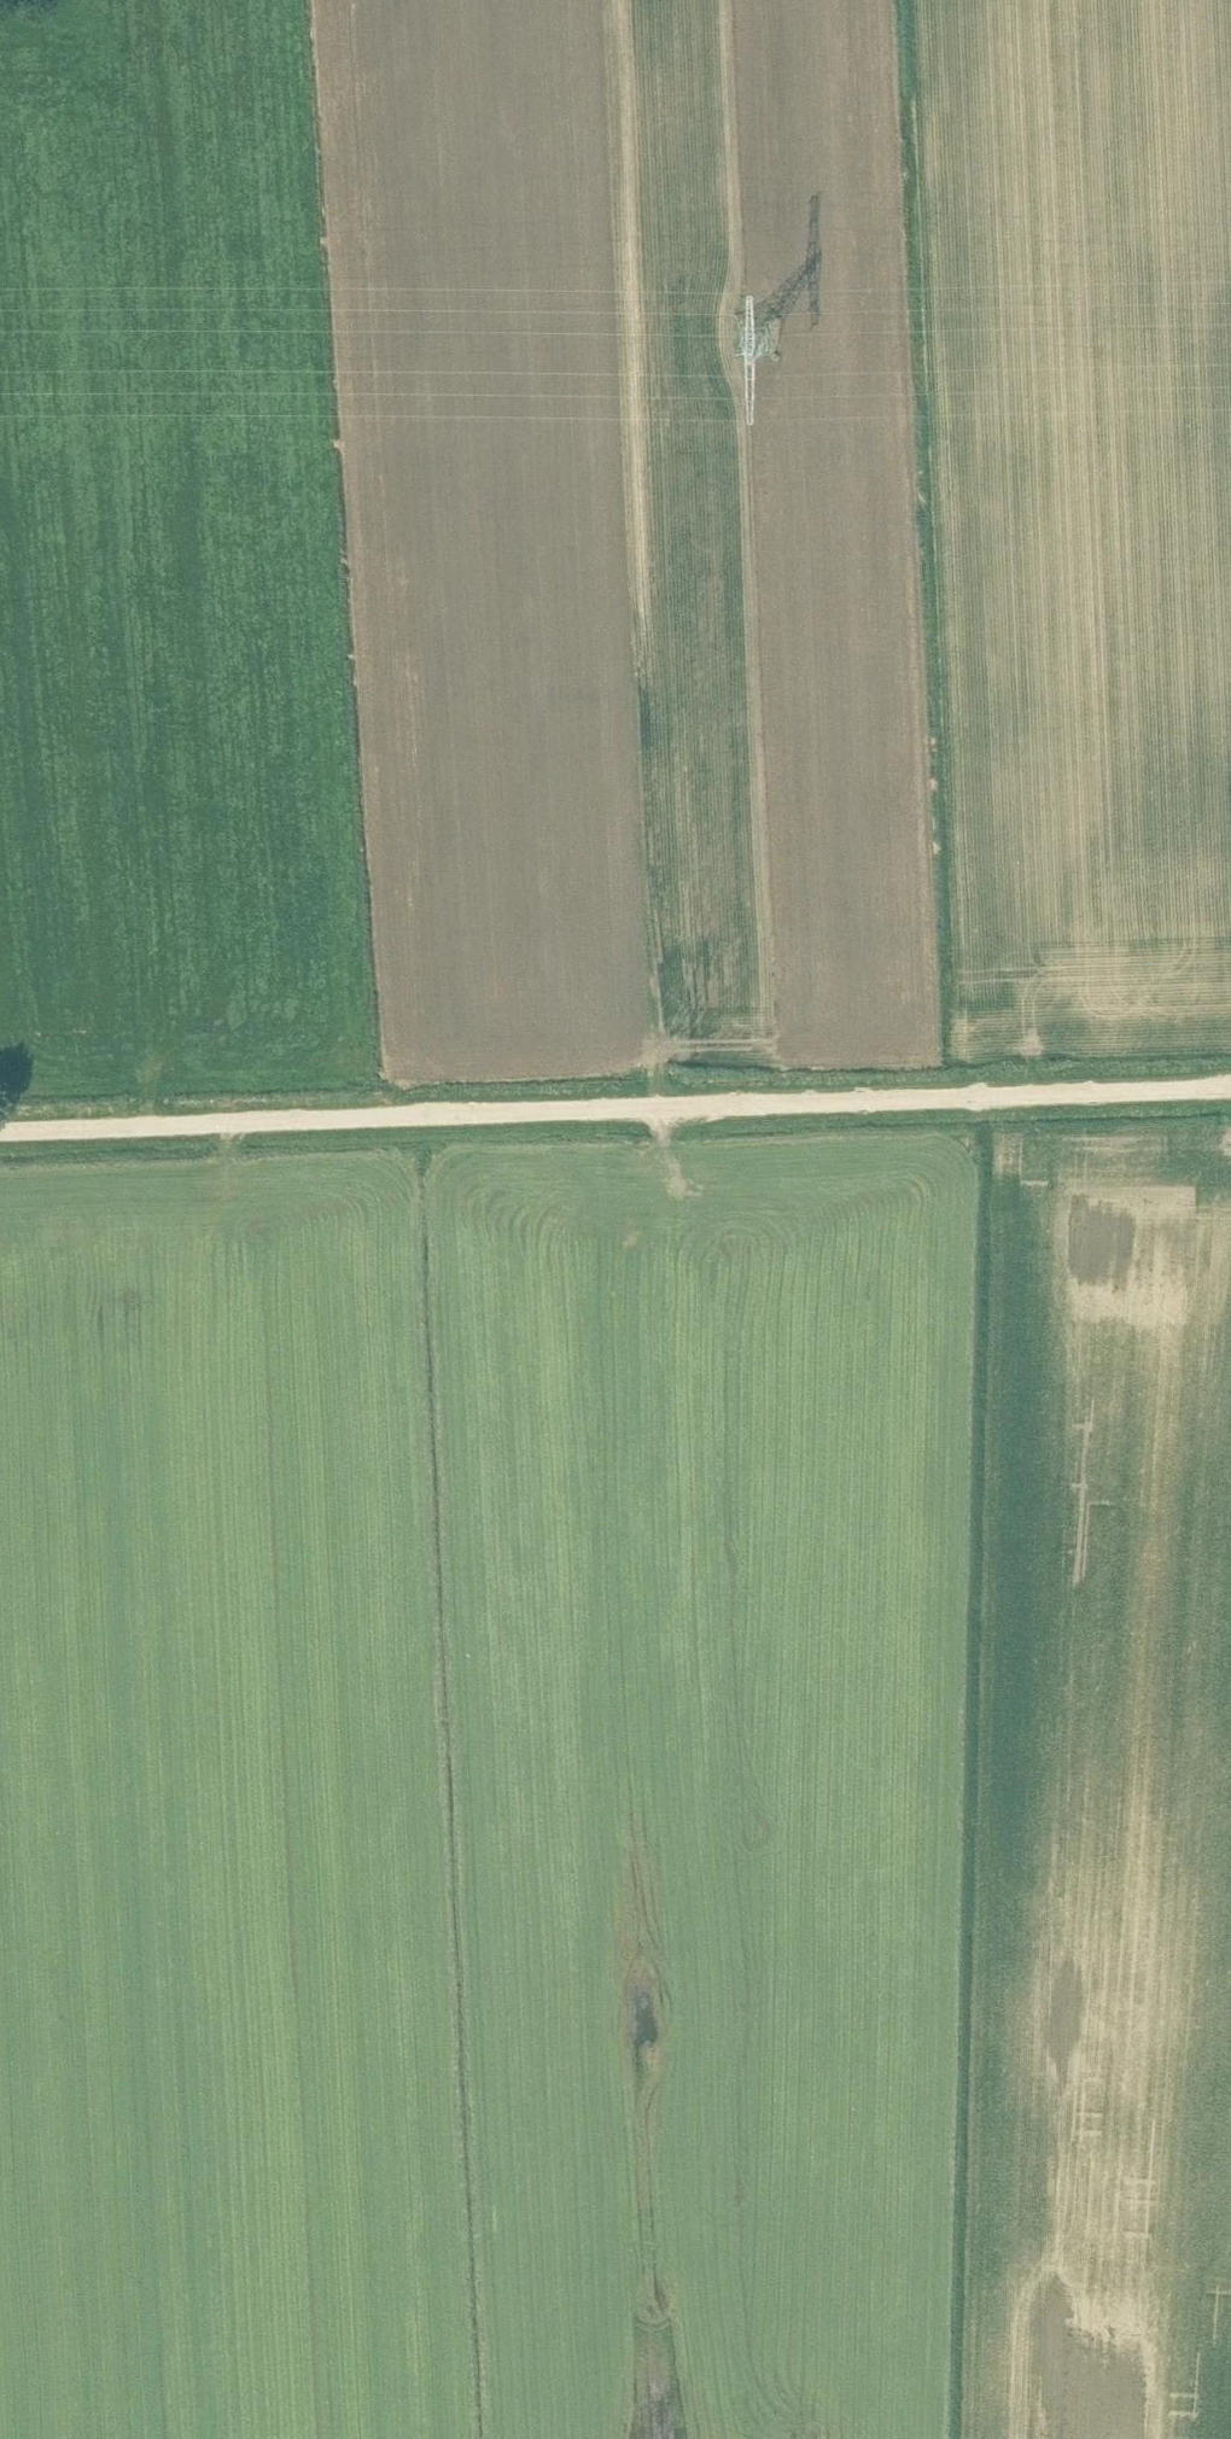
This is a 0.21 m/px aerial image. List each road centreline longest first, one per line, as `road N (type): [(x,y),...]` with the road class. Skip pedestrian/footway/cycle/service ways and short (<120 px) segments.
road 1 (track): [(0,1131),(1230,1089)]

